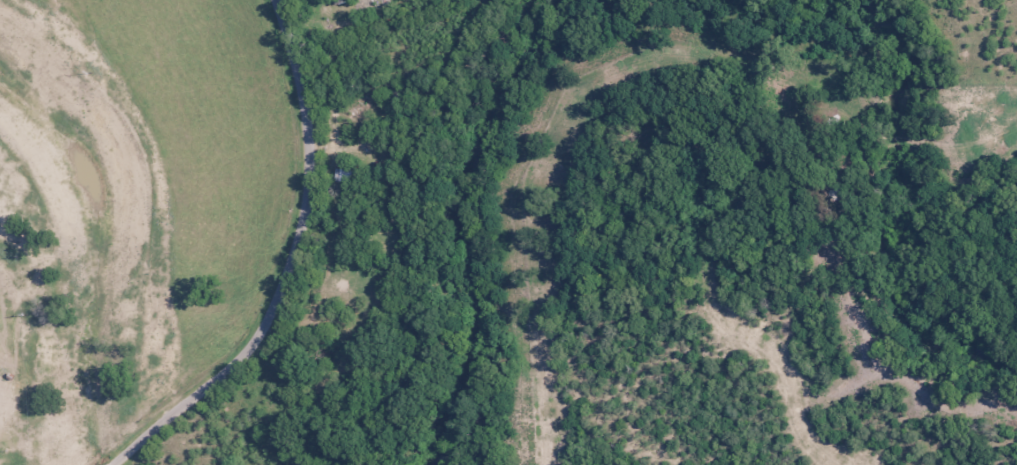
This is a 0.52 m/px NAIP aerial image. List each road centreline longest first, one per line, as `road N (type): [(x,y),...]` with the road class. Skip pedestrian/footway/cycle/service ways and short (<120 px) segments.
road 1 (residential): [(113,464),(233,370),(260,339),(287,285),(304,227),(313,145),(276,0)]

